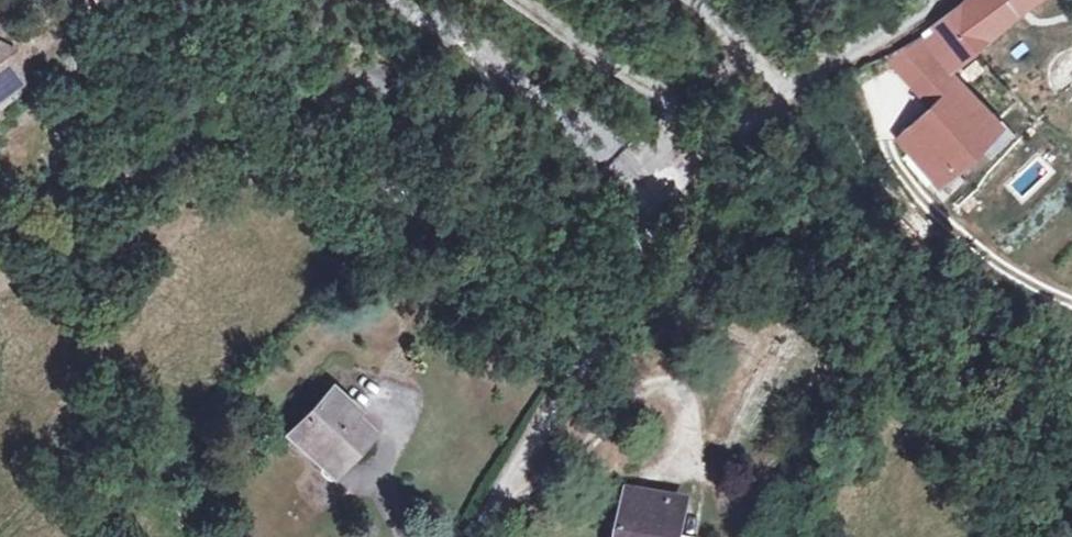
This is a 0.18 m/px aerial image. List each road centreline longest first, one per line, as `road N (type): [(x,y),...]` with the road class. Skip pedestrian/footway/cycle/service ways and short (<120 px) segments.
road 1 (residential): [(784,93),(707,143),(470,536)]
road 2 (track): [(689,173),(668,155),(657,93),(513,0)]
road 3 (residential): [(926,0),(784,93)]
road 4 (residential): [(694,0),(739,37),(784,93)]

